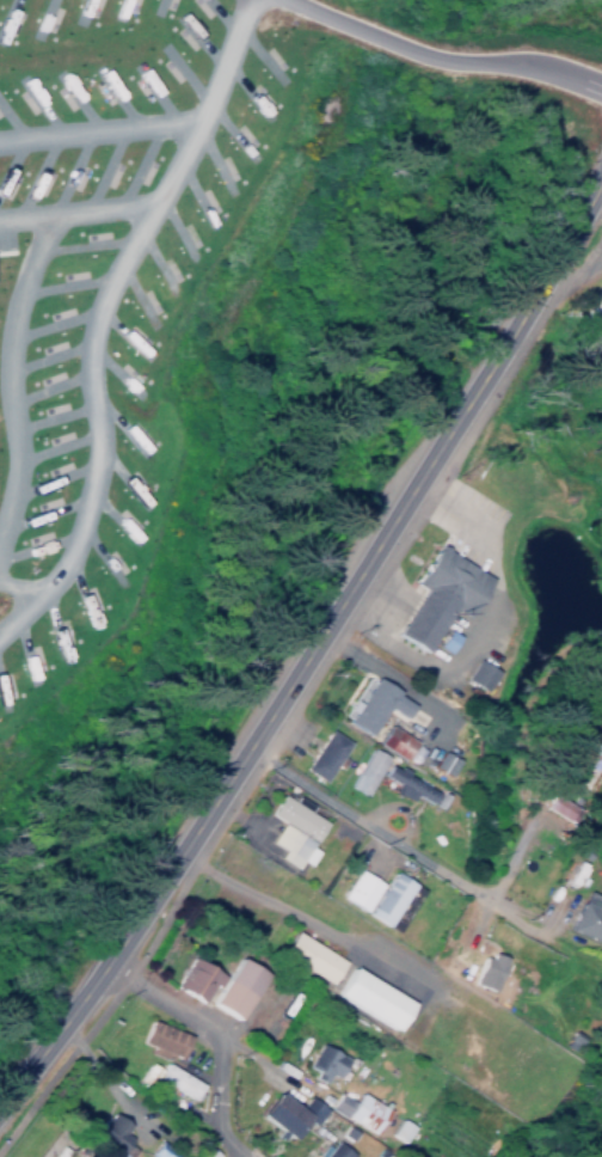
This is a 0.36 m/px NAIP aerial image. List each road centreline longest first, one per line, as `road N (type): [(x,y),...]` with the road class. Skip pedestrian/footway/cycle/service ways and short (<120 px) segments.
road 1 (secondary): [(0,1098),(109,957),(251,745),(601,173)]
road 2 (residential): [(526,917),(251,745)]
road 3 (residential): [(298,0),(497,75),(601,90)]
road 4 (residential): [(191,832),(452,991)]
road 5 (residential): [(109,957),(216,1035),(217,1119),(250,1156)]

